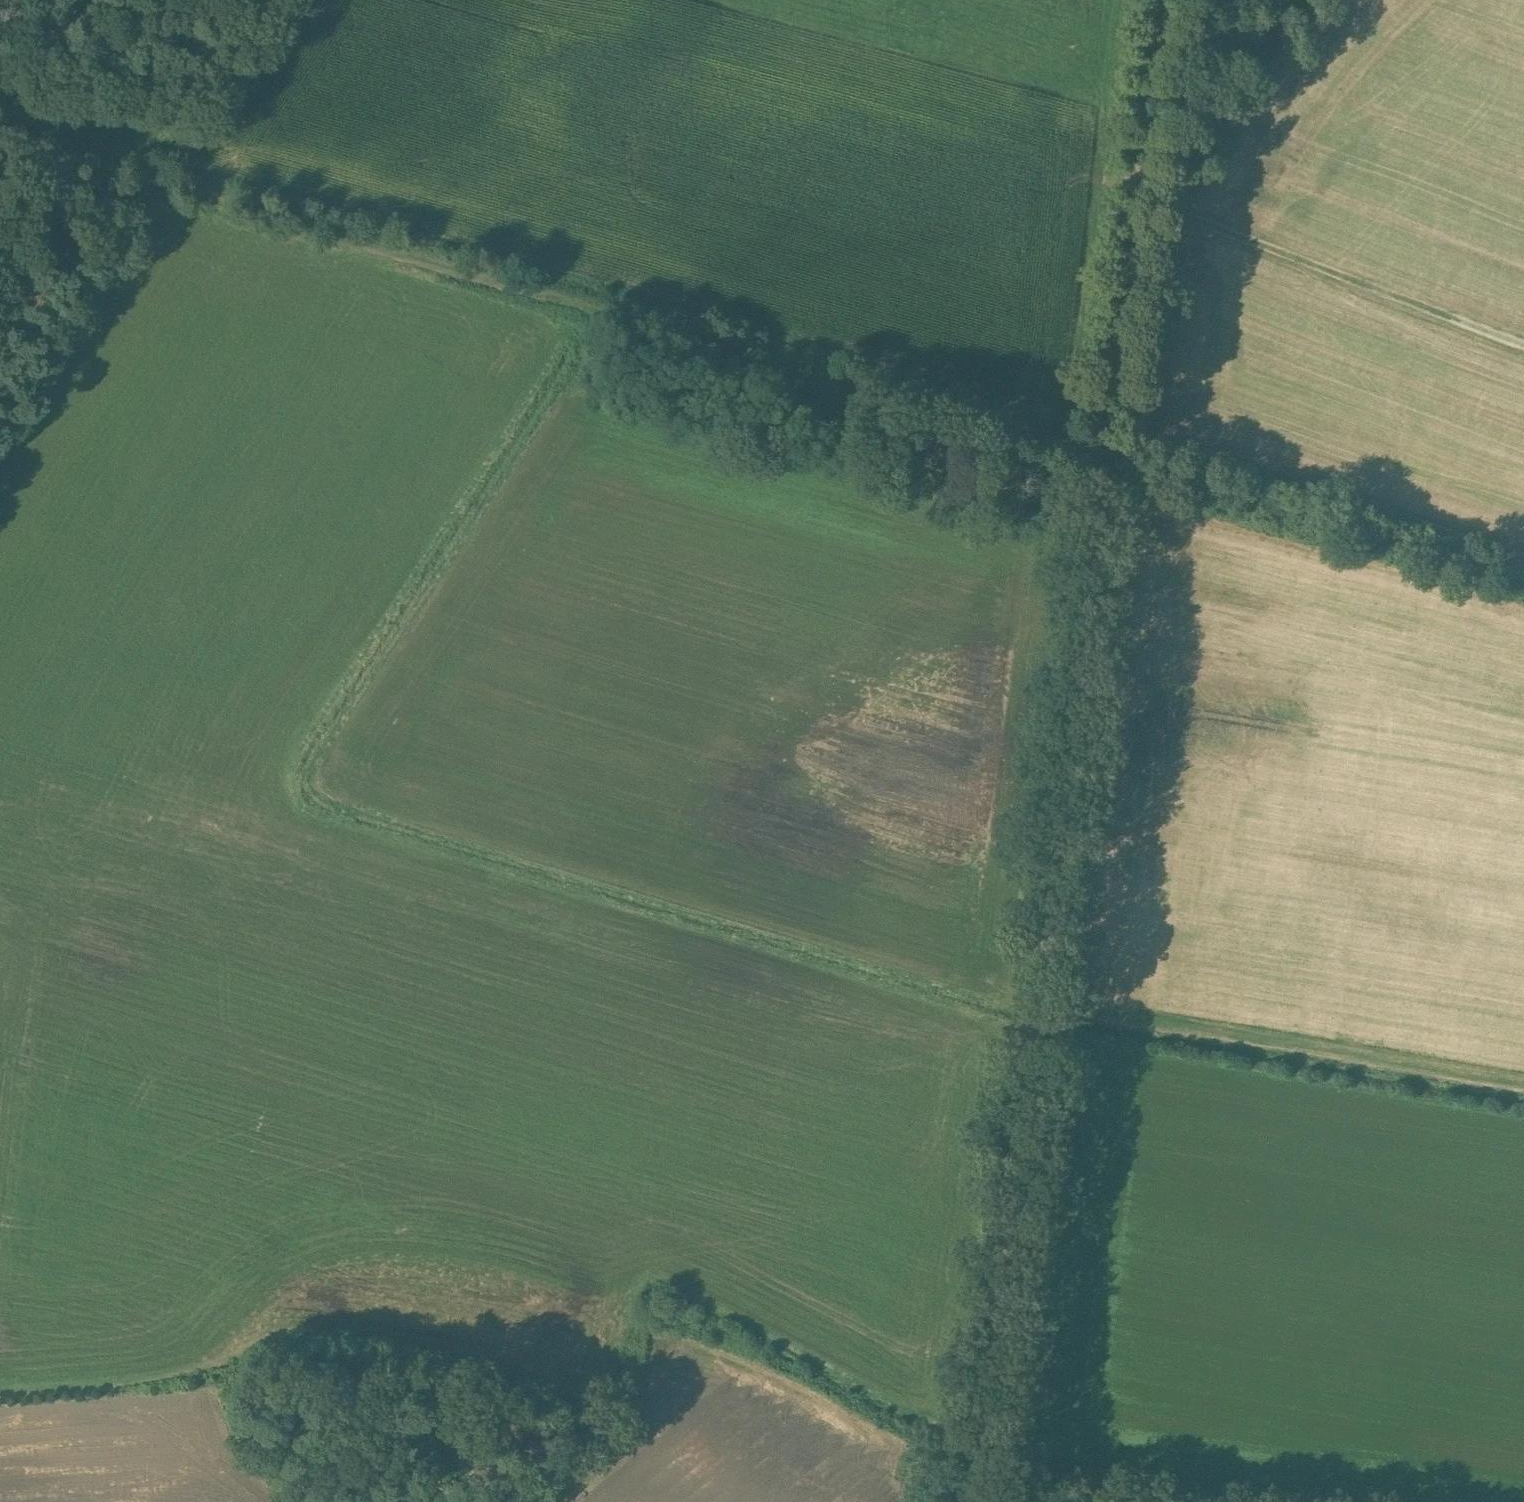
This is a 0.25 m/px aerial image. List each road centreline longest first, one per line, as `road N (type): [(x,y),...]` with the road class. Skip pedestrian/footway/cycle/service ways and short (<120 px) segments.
road 1 (track): [(1167,0),(974,1500)]
road 2 (track): [(184,192),(1108,458)]

